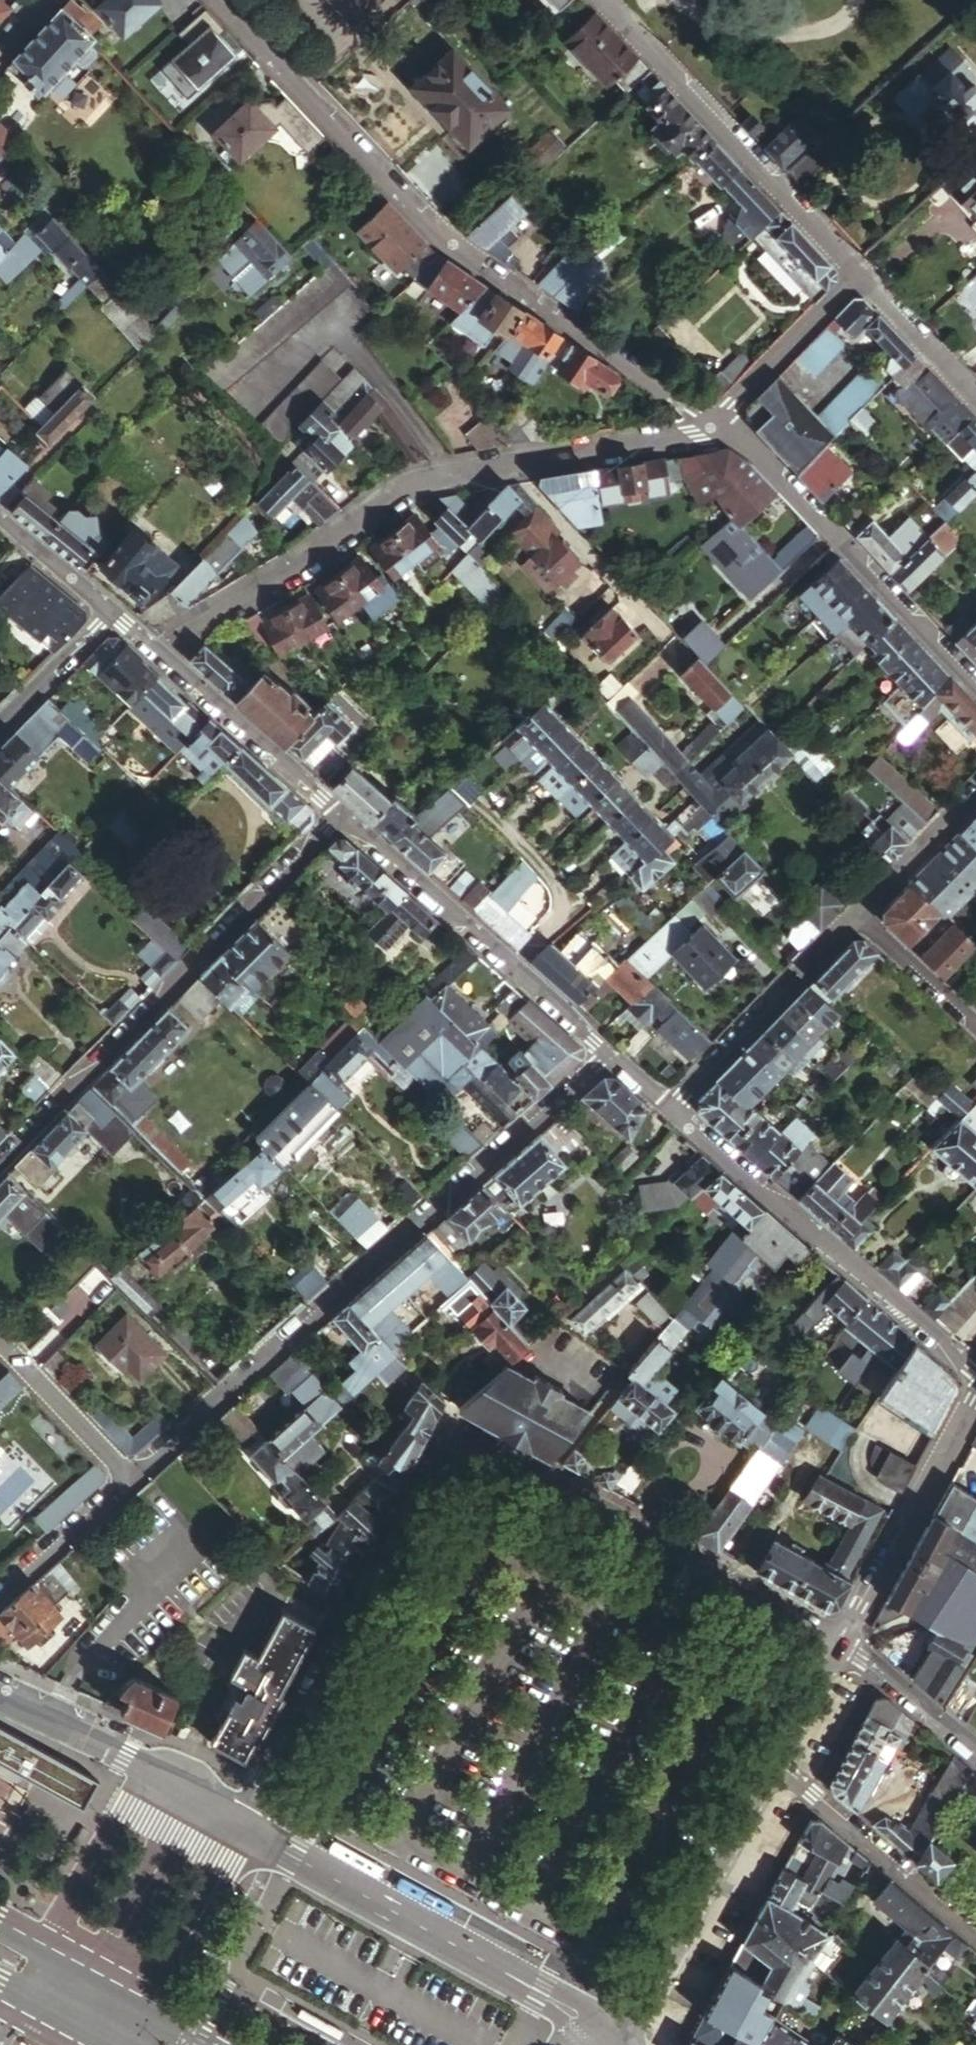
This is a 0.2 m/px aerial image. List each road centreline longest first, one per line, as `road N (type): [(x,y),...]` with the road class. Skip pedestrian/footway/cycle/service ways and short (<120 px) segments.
road 1 (residential): [(833,1638),(455,1444),(248,1826)]
road 2 (residential): [(214,0),(439,235),(714,426)]
road 3 (residential): [(601,1047),(129,1478)]
road 4 (residential): [(714,426),(451,469),(180,632)]
road 5 (residential): [(0,1154),(332,811)]
road 6 (unclassified): [(248,1826),(611,2036)]
road 7 (residential): [(668,1106),(975,1377)]
road 8 (residential): [(607,0),(858,269)]
road 9 (residential): [(714,426),(769,462),(975,683)]
road 10 (residential): [(332,811),(601,1047)]
road 11 (residential): [(611,2036),(662,1965),(766,1760)]
road 12 (residential): [(103,610),(332,811)]
road 13 (residential): [(833,1638),(975,1394)]
road 14 (residential): [(766,1760),(975,1934)]
road 15 (residential): [(668,1106),(854,915)]
road 16 (residential): [(858,269),(714,426)]
road 17 (residential): [(0,1341),(129,1478)]
road 18 (residential): [(975,1753),(833,1638)]
road 19 (residential): [(129,1478),(0,1596)]
road 20 (residential): [(854,915),(975,790)]
road 21 (residential): [(858,269),(975,396)]
road 22 (residential): [(854,915),(975,1027)]
road 23 (residential): [(0,1698),(148,1764)]
road 24 (residential): [(103,610),(0,716)]
road 25 (residential): [(766,1760),(833,1638)]
road 26 (residential): [(0,527),(103,610)]

